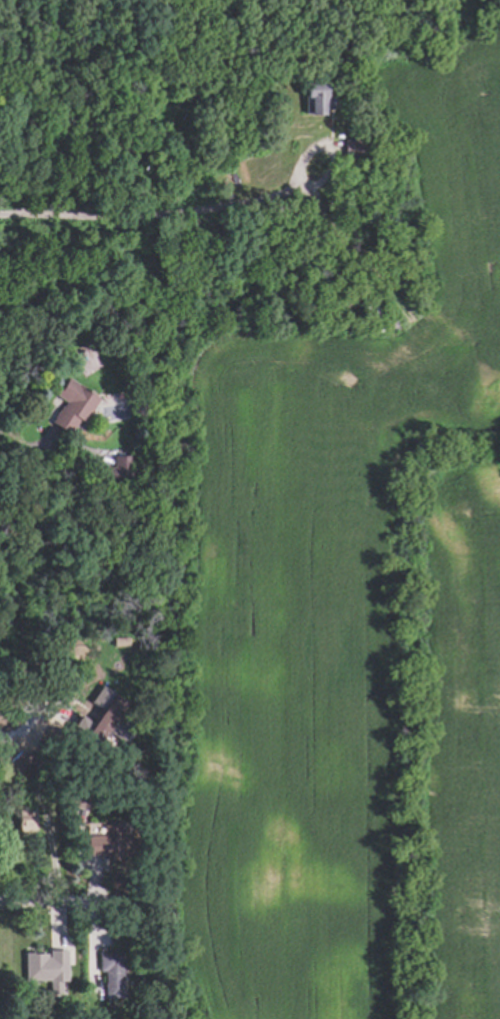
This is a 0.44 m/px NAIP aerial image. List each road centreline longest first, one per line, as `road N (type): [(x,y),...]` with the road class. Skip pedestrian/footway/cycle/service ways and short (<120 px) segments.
road 1 (residential): [(0,901),(124,900)]

